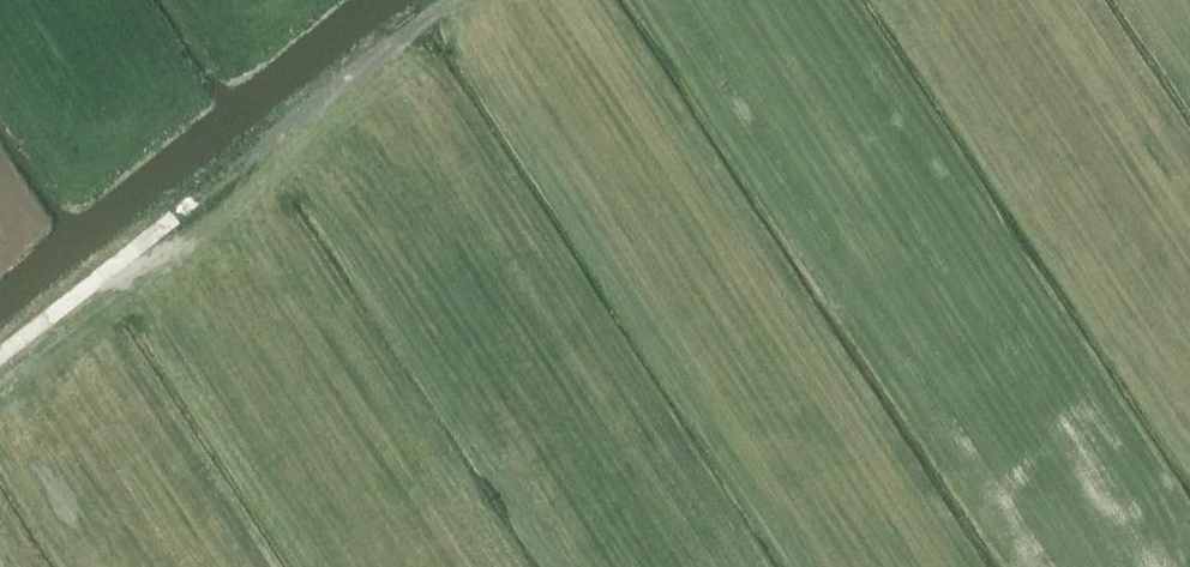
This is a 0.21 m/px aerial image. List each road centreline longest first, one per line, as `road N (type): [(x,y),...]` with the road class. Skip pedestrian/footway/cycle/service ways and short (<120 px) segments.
road 1 (track): [(451,0),(0,355)]

